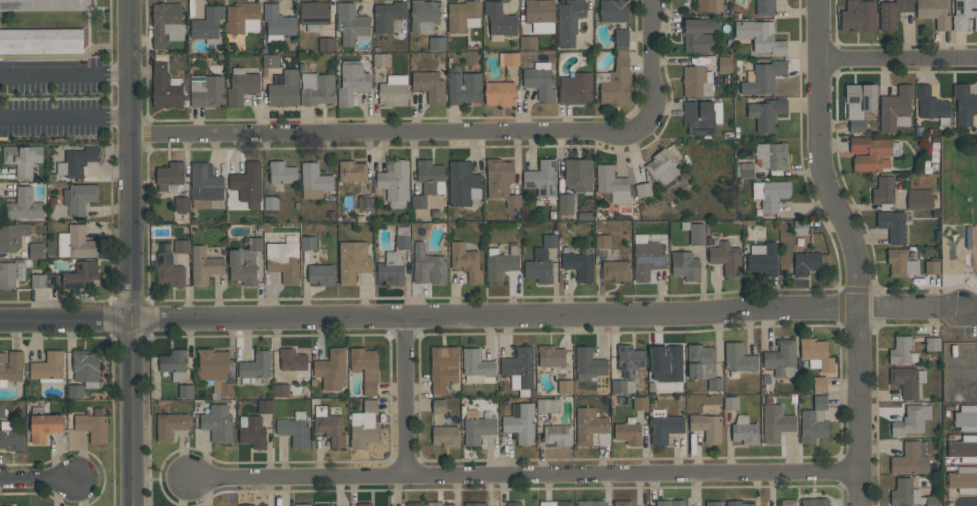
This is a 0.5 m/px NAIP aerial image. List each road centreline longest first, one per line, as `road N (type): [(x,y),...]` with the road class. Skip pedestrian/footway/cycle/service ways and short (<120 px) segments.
road 1 (residential): [(0,322),(860,311)]
road 2 (residential): [(191,479),(860,469)]
road 3 (residential): [(651,0),(654,111),(650,123),(618,138),(132,136)]
road 4 (tertiary): [(132,0),(134,505)]
road 5 (residential): [(822,0),(827,187),(857,261),(860,311)]
road 6 (residential): [(860,311),(860,505)]
road 7 (residential): [(405,317),(406,476)]
road 8 (residential): [(823,59),(976,59)]

